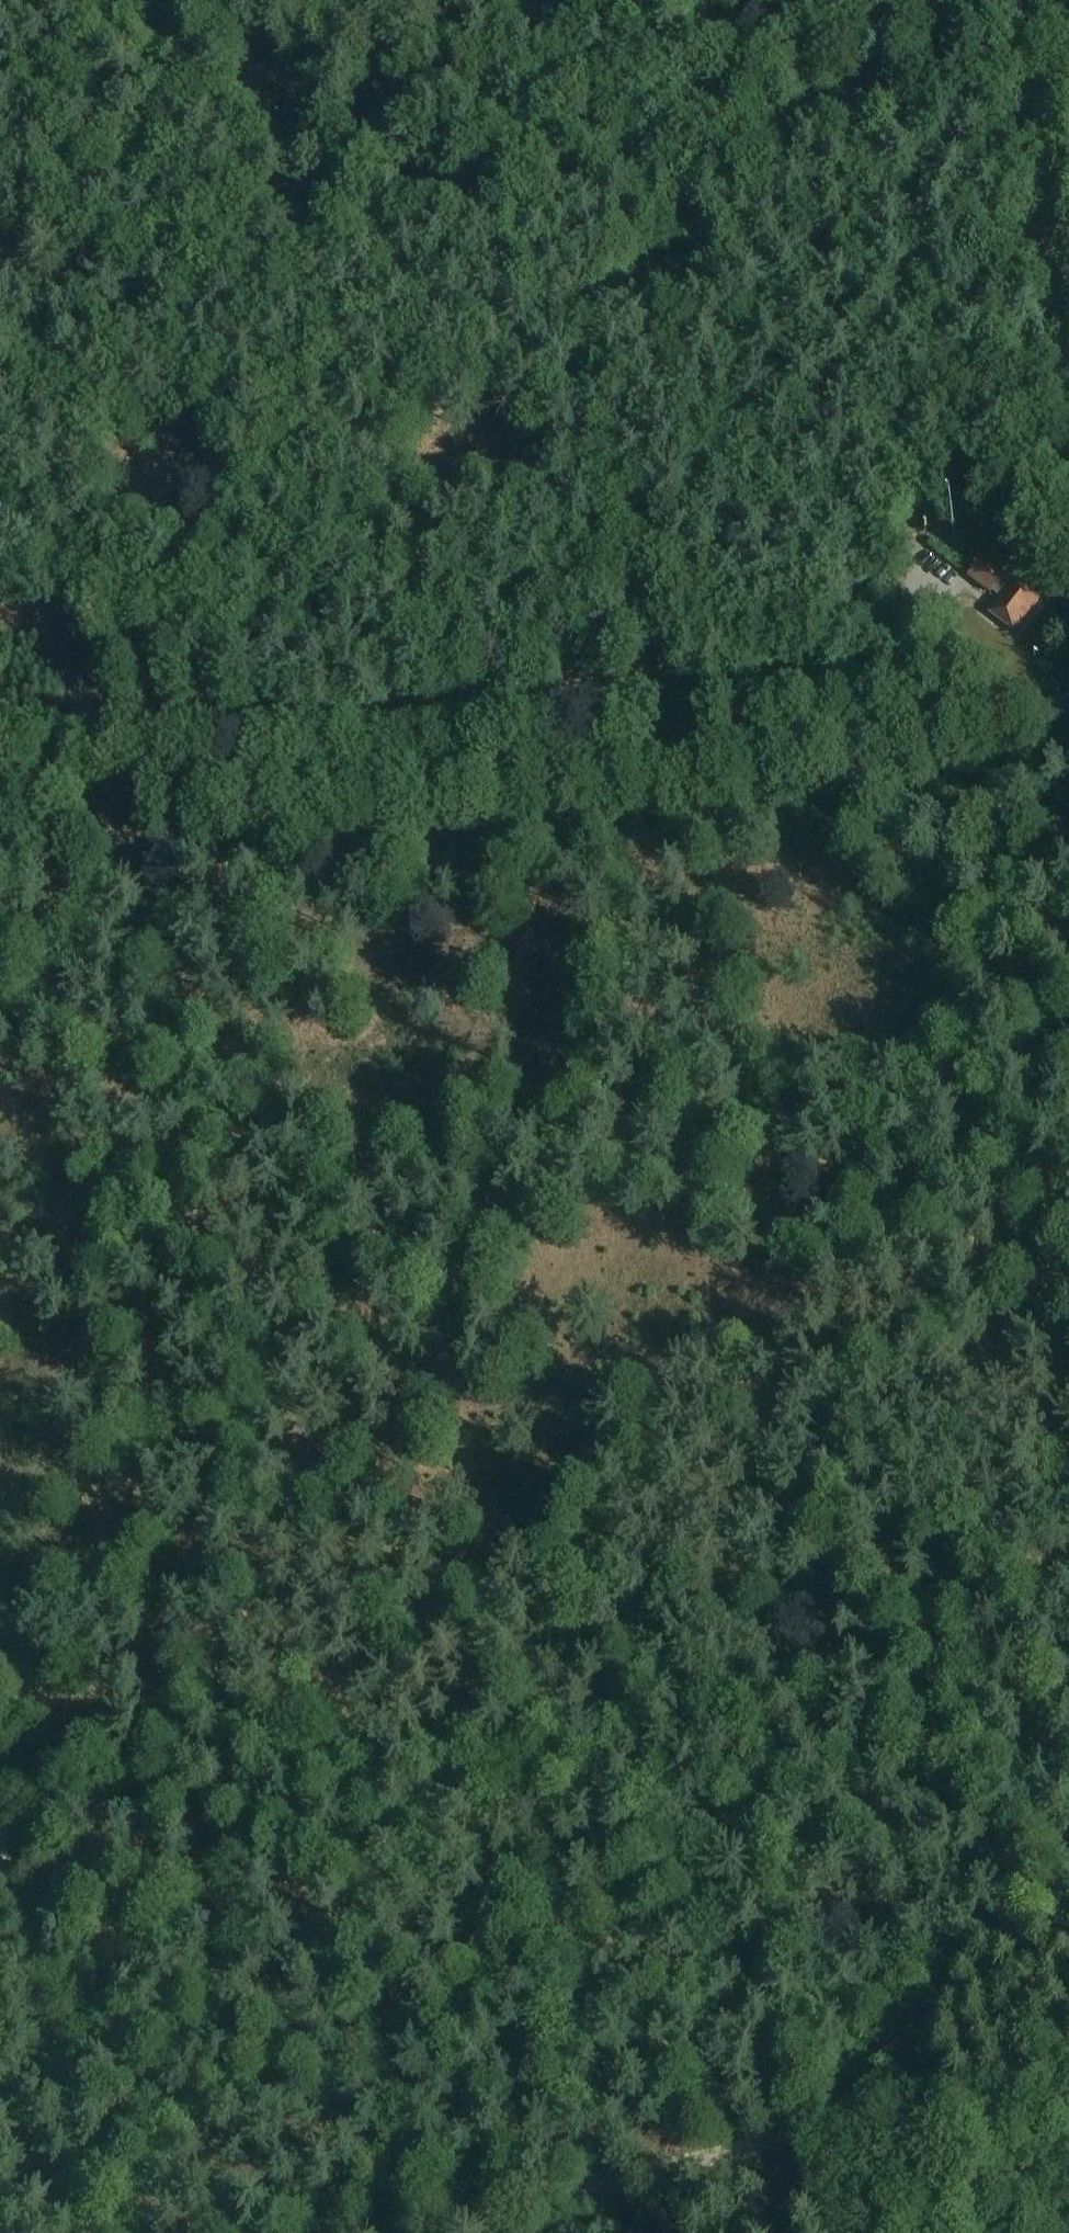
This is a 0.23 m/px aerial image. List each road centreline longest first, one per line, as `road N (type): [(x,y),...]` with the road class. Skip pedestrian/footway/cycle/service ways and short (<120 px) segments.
road 1 (tertiary): [(0,788),(310,789),(651,768),(1068,701)]
road 2 (track): [(462,2216),(1059,2062)]
road 3 (track): [(92,2232),(0,1811)]

